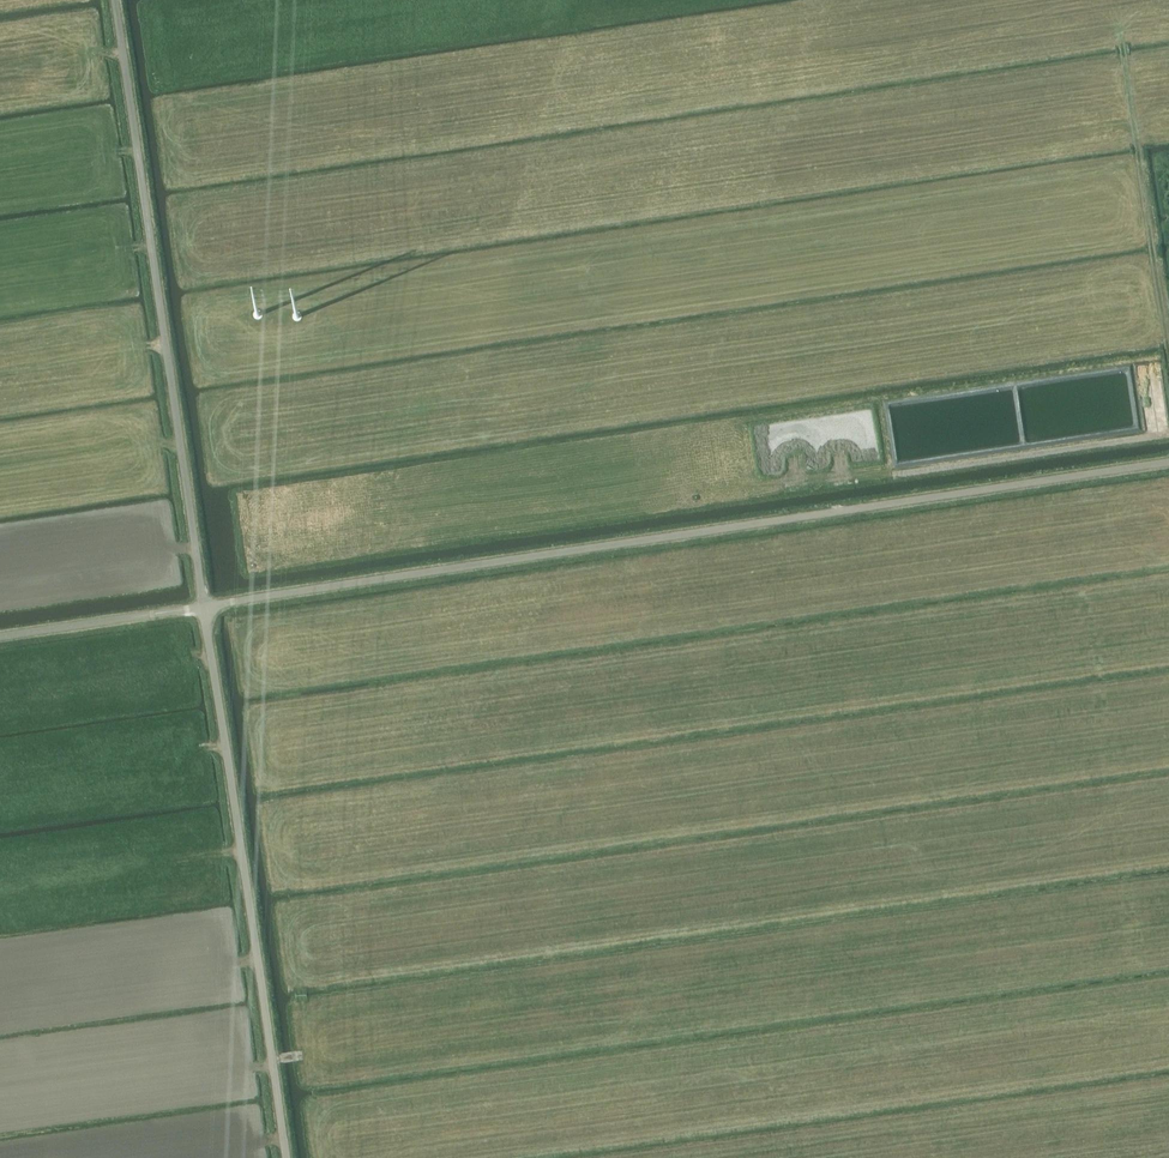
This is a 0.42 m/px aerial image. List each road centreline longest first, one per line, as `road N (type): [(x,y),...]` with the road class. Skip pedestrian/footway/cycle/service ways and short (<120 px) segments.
road 1 (unclassified): [(287,1157),(116,0)]
road 2 (track): [(1168,356),(1122,43)]
road 3 (track): [(1168,436),(897,474)]

